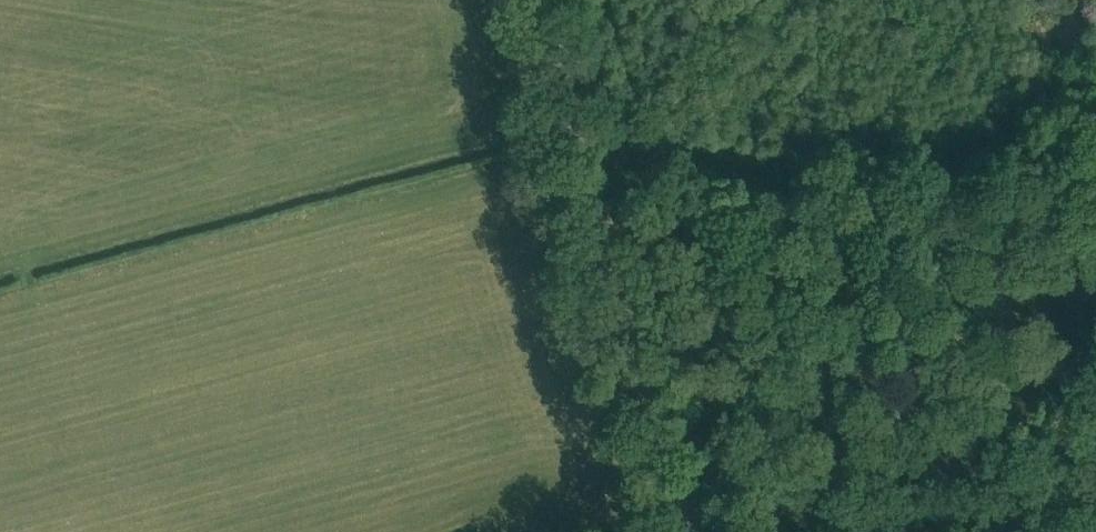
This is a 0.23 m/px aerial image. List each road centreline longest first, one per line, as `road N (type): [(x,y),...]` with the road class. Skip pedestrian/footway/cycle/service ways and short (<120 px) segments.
road 1 (unclassified): [(686,531),(536,0)]

